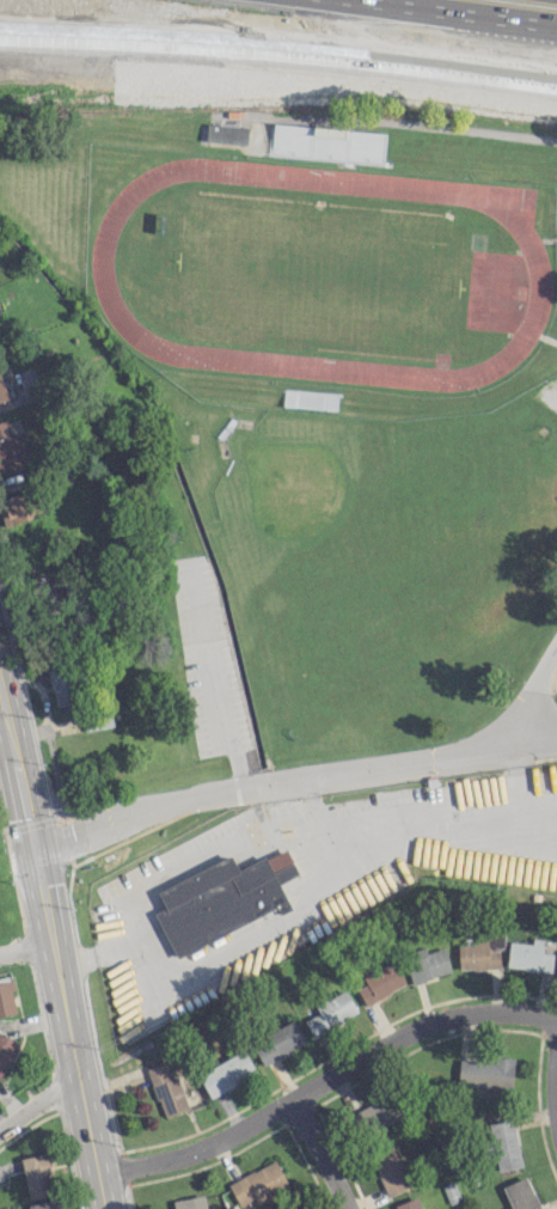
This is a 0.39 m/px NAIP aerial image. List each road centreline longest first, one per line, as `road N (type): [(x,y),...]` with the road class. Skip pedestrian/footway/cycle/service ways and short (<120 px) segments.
road 1 (tertiary): [(0,34),(556,79)]
road 2 (residential): [(32,825),(556,741)]
road 3 (primary): [(6,708),(108,1208)]
road 4 (residential): [(103,1174),(180,1162),(431,1024),(484,1006),(556,1011)]
road 5 (motorway): [(273,0),(510,73)]
road 6 (motorway): [(364,0),(556,26)]

